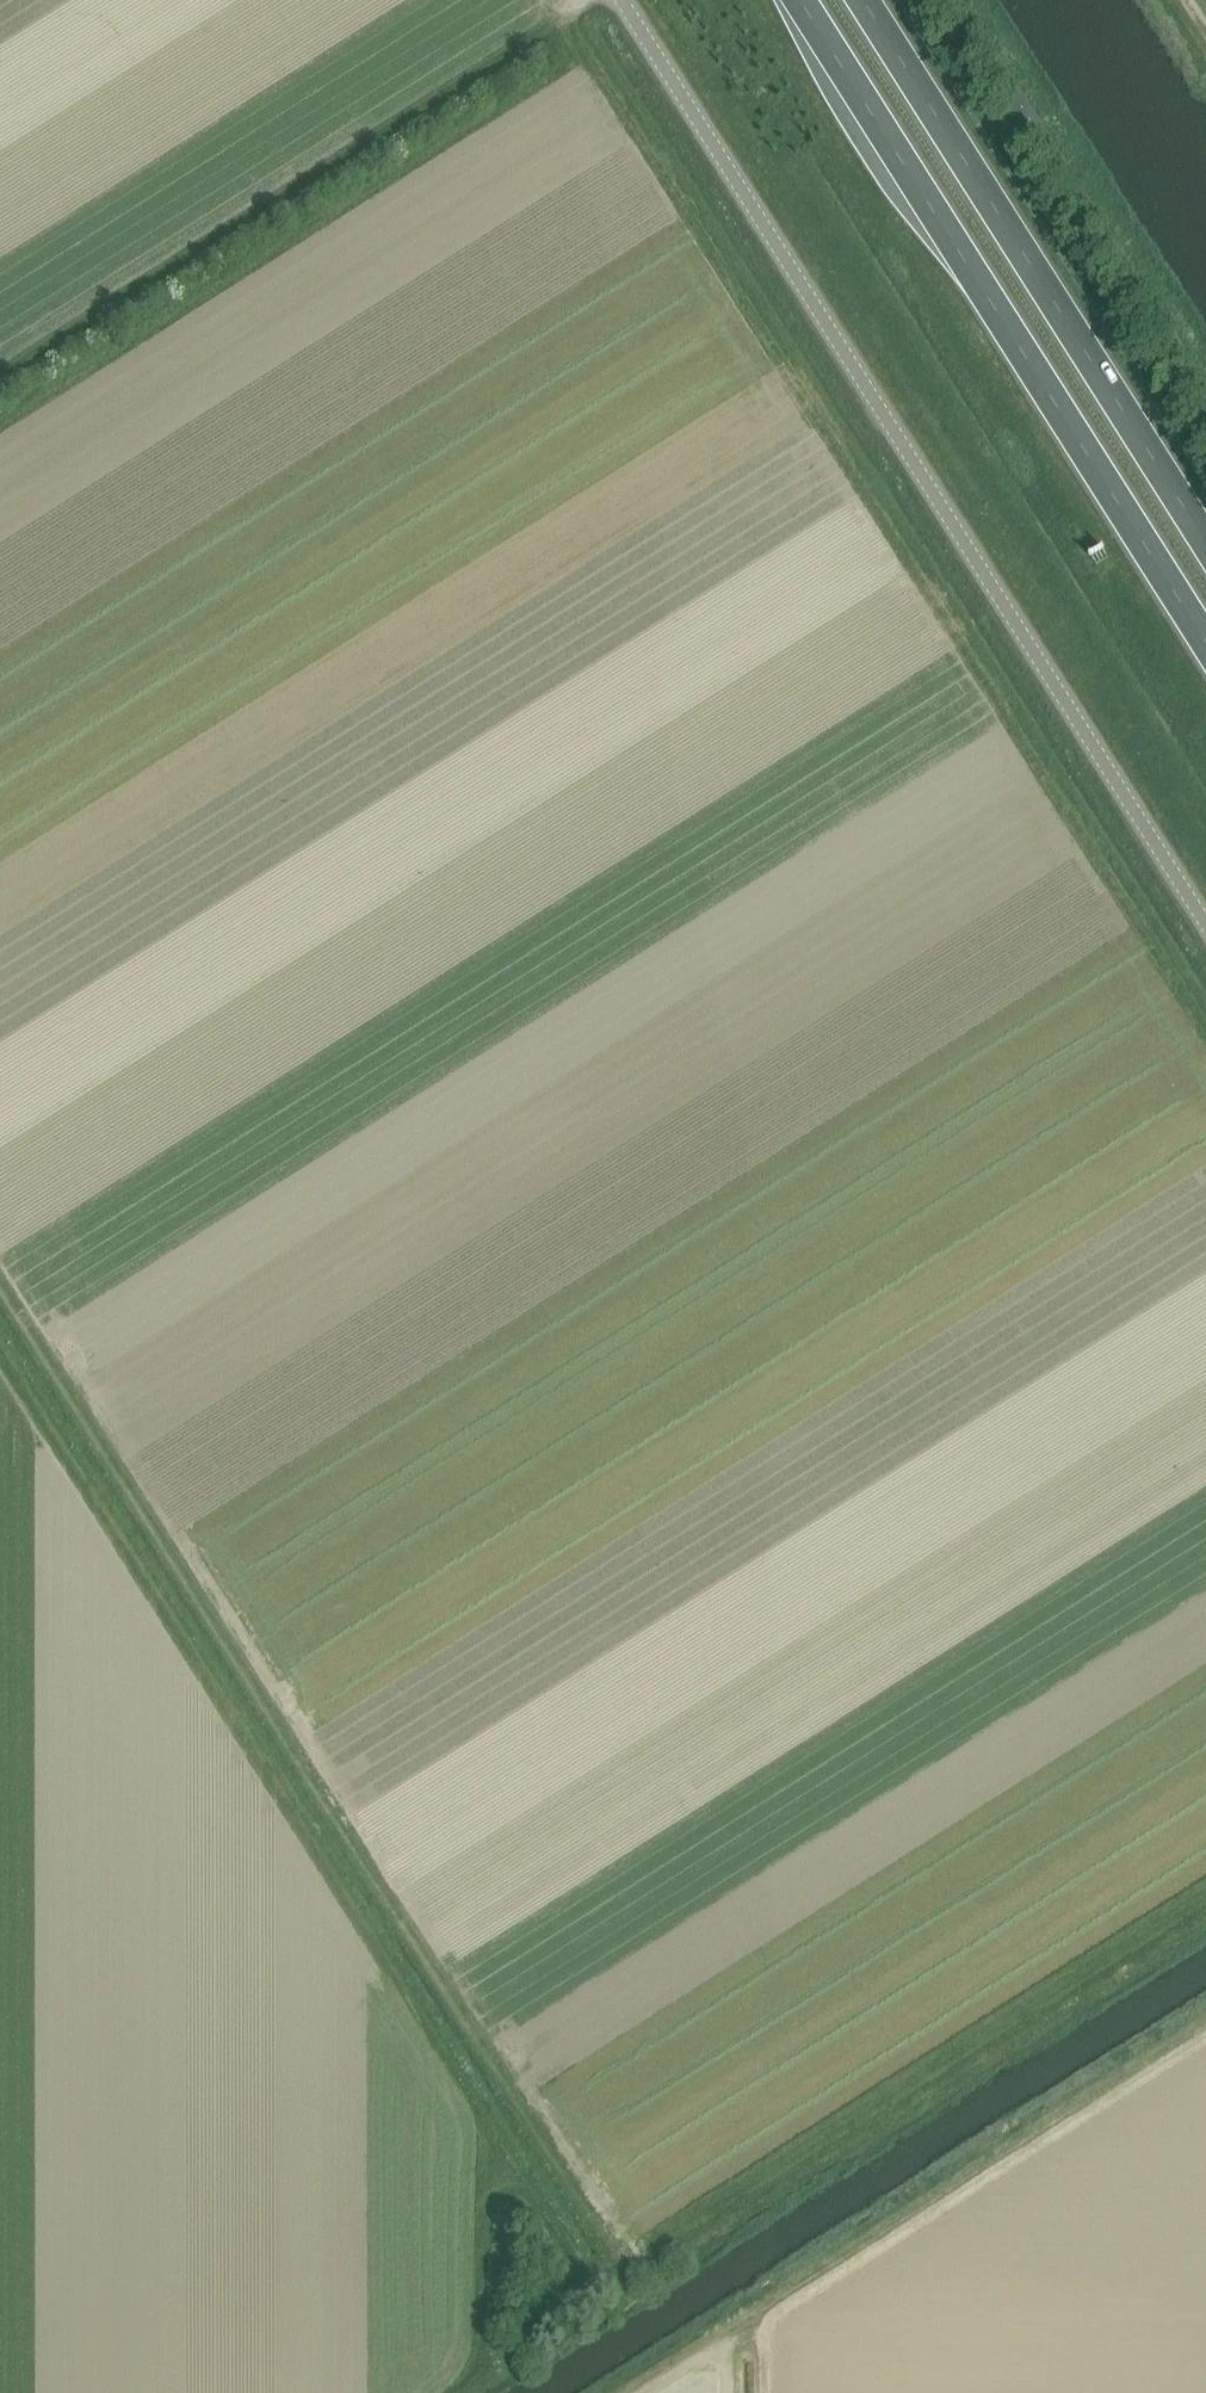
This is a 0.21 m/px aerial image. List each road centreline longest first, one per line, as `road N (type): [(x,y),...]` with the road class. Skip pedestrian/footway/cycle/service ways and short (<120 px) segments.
road 1 (unclassified): [(1205,924),(622,0)]
road 2 (trunk): [(800,0),(1205,640)]
road 3 (trunk): [(1205,542),(863,0)]

